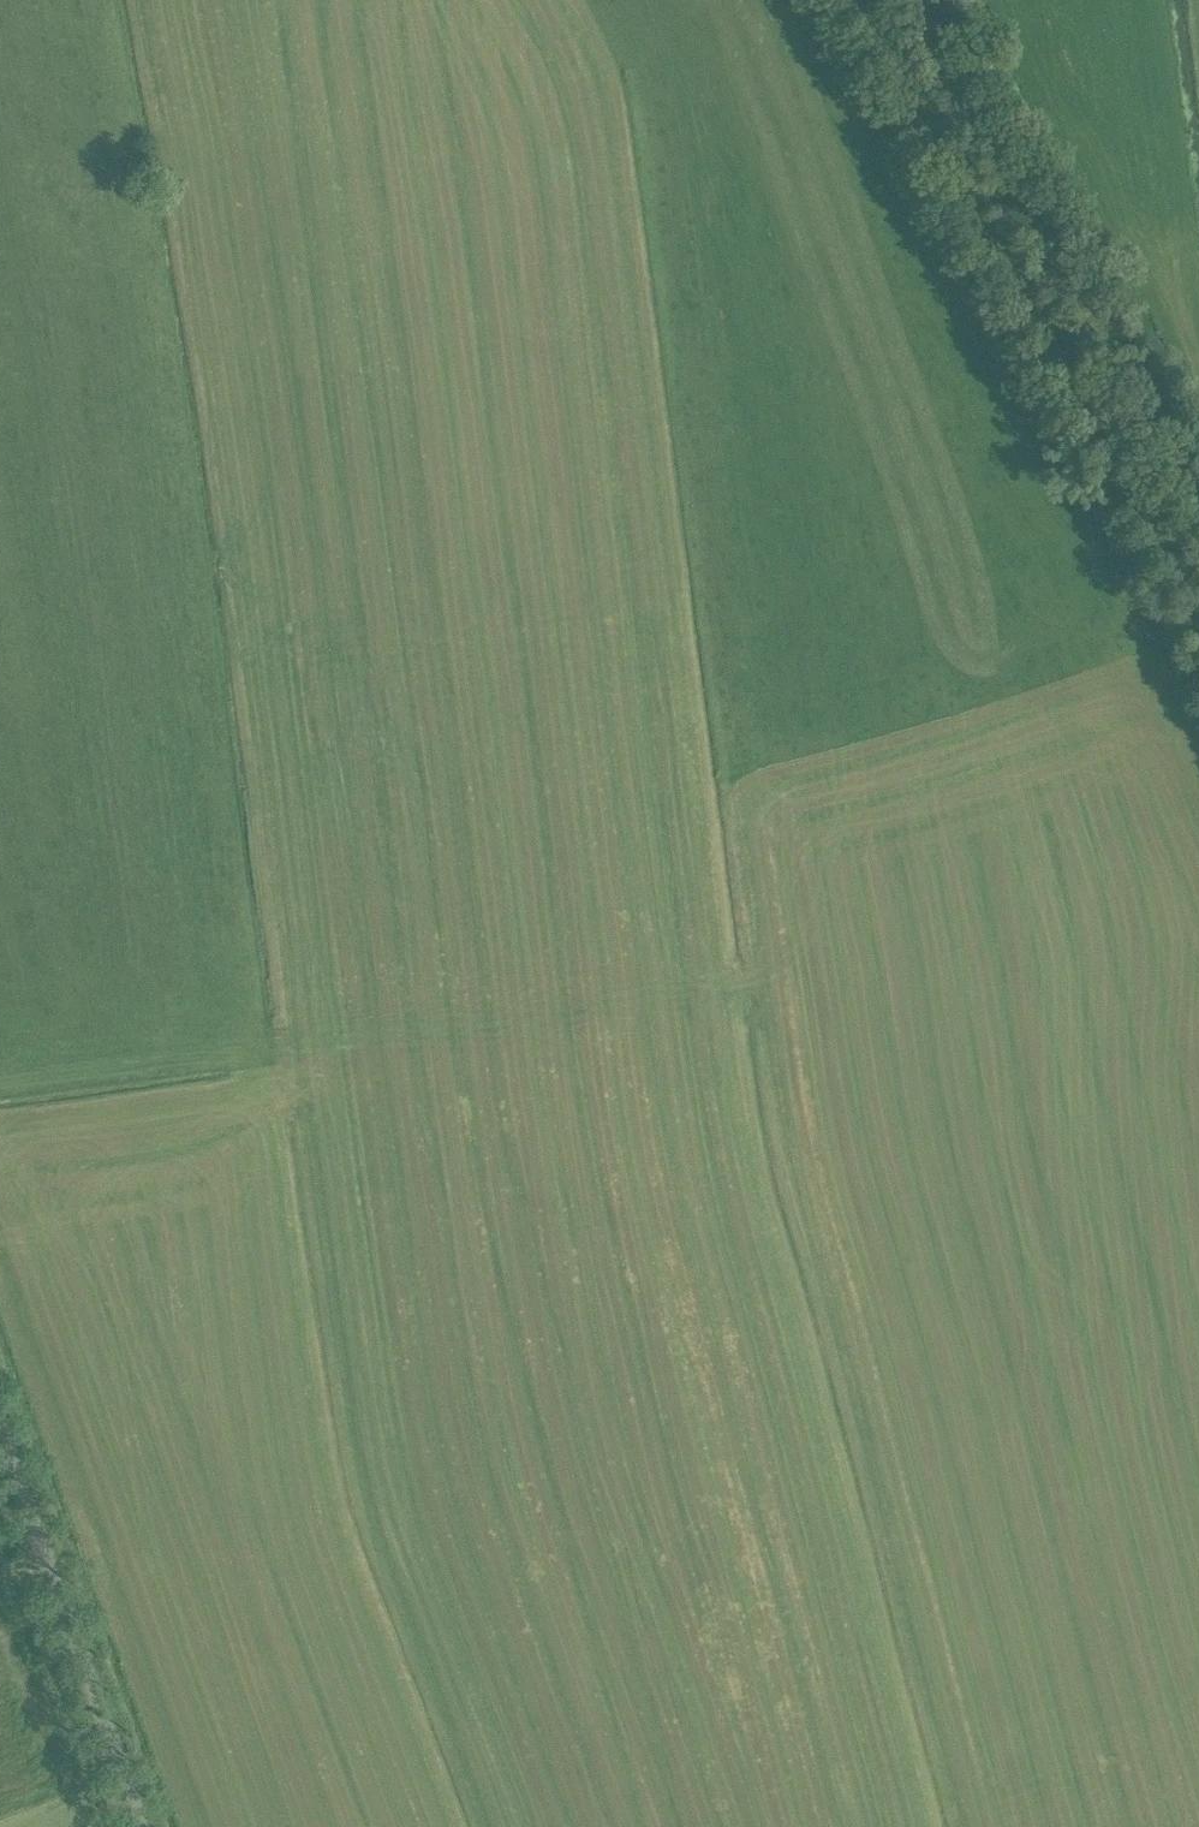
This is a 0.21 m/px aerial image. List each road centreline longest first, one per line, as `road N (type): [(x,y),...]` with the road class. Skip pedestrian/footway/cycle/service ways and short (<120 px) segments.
road 1 (unclassified): [(143,1826),(0,1427)]

